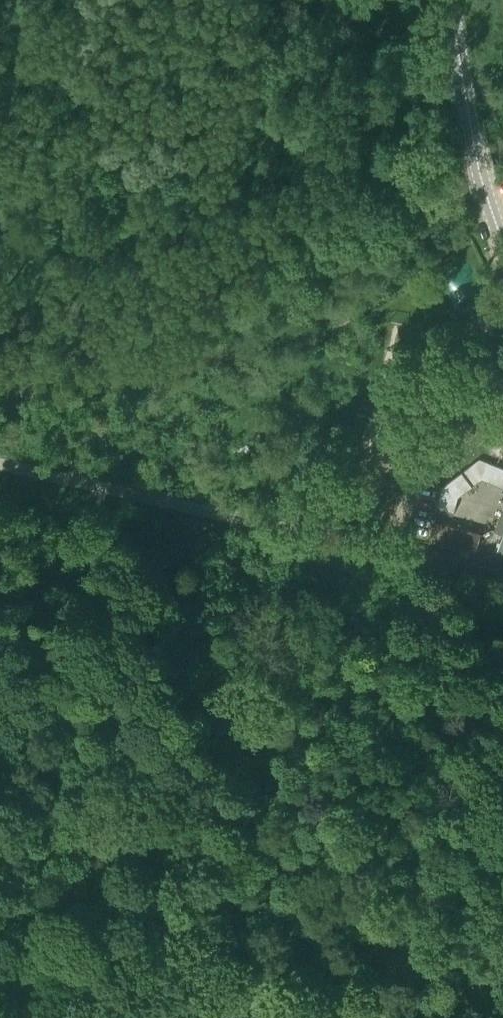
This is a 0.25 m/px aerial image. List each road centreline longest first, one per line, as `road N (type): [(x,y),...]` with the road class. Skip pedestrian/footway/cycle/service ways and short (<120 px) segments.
road 1 (unclassified): [(502,576),(0,463)]
road 2 (unclassified): [(502,241),(474,144),(449,0)]

